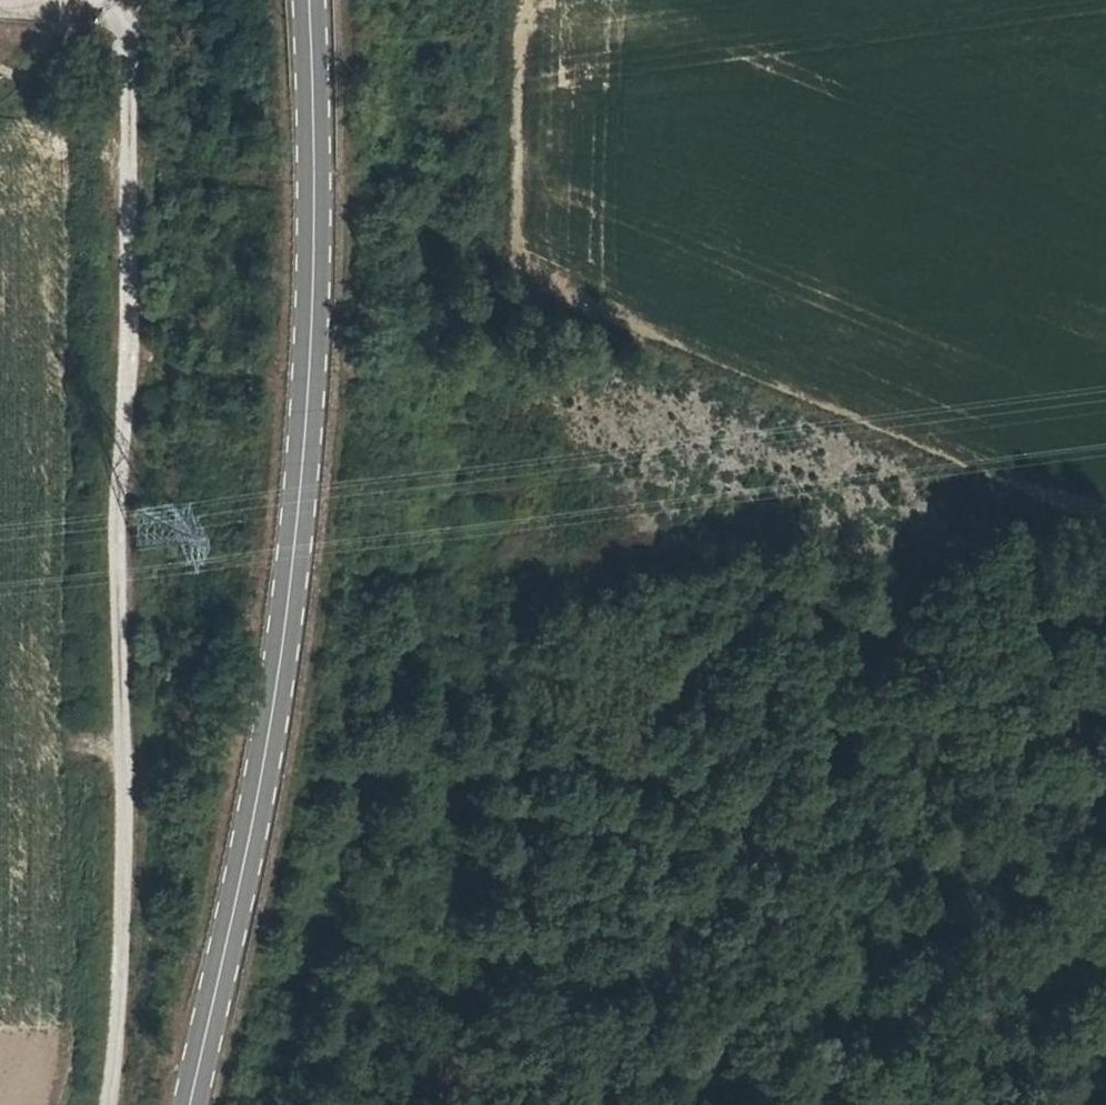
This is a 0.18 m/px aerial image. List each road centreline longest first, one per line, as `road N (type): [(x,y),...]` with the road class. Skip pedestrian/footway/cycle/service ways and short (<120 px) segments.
road 1 (tertiary): [(189,1104),(257,787),(301,462),(311,244),(307,0)]

